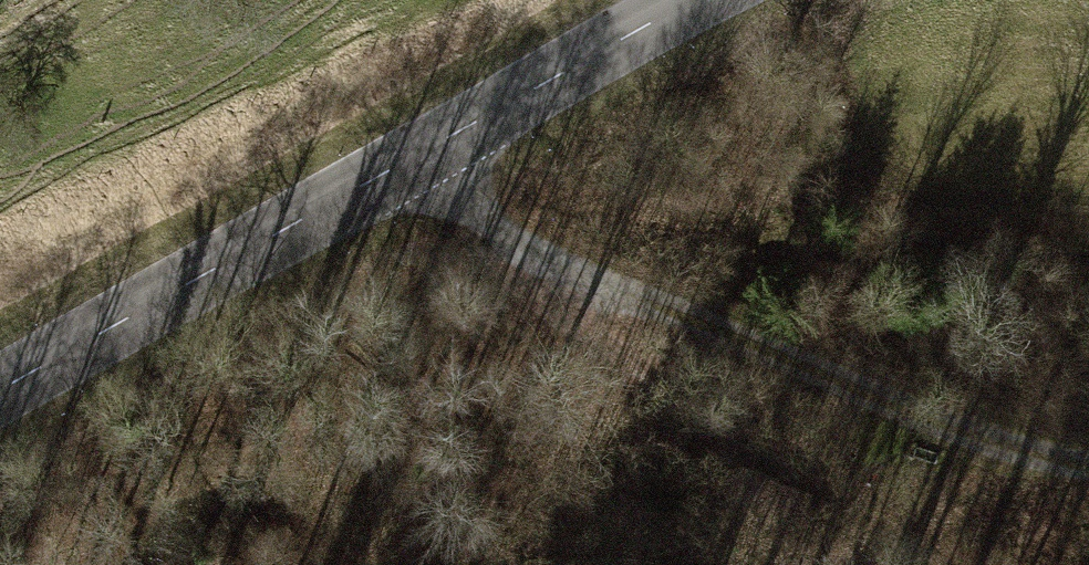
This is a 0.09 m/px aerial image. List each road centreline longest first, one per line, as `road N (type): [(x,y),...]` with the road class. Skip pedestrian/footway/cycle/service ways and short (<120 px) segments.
road 1 (tertiary): [(0,393),(699,0)]
road 2 (track): [(414,157),(476,226),(982,443),(1088,465)]

